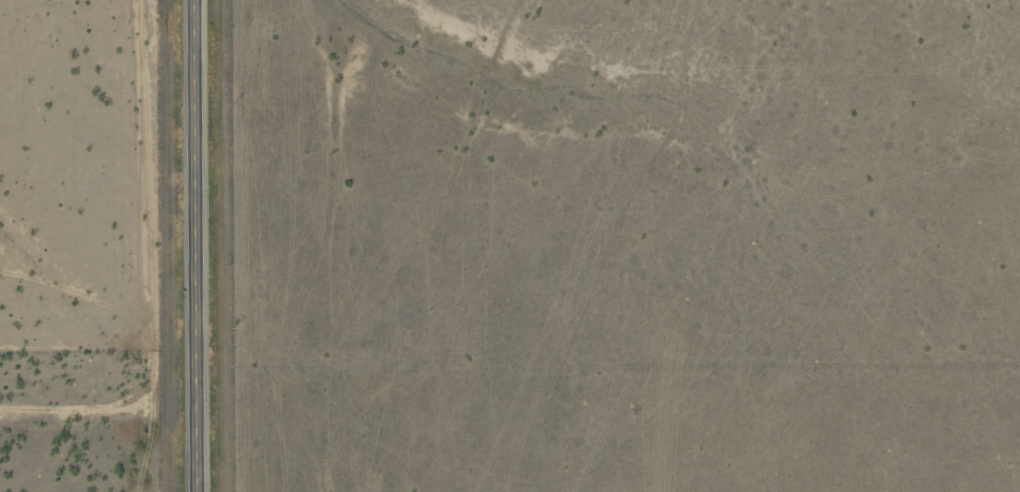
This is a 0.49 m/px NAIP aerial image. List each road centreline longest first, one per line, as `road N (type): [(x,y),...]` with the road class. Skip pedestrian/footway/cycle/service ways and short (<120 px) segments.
road 1 (primary): [(192,491),(191,0)]

